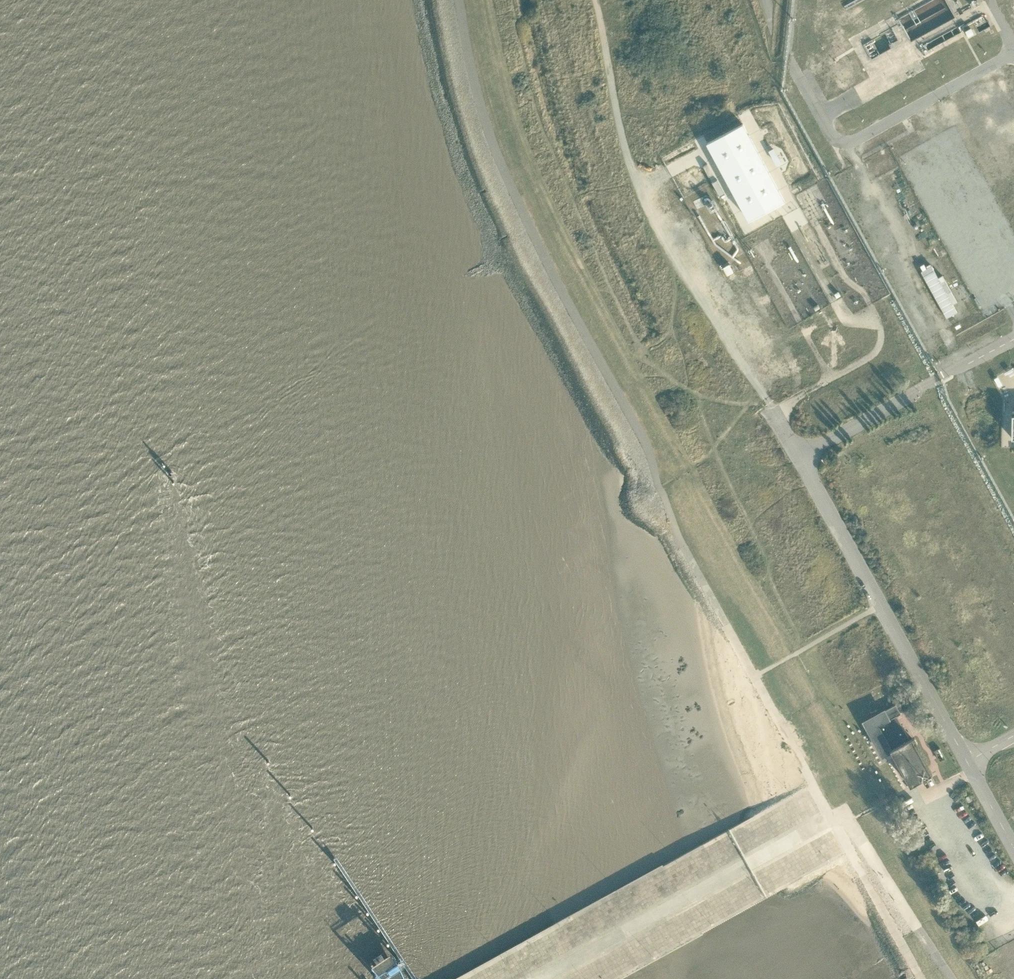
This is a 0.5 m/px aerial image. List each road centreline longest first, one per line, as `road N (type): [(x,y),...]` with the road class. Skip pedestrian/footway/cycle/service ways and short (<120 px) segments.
road 1 (residential): [(769,403),(1013,848)]
road 2 (track): [(598,0),(633,174),(687,279),(769,403)]
road 3 (track): [(952,978),(874,863),(846,842)]

